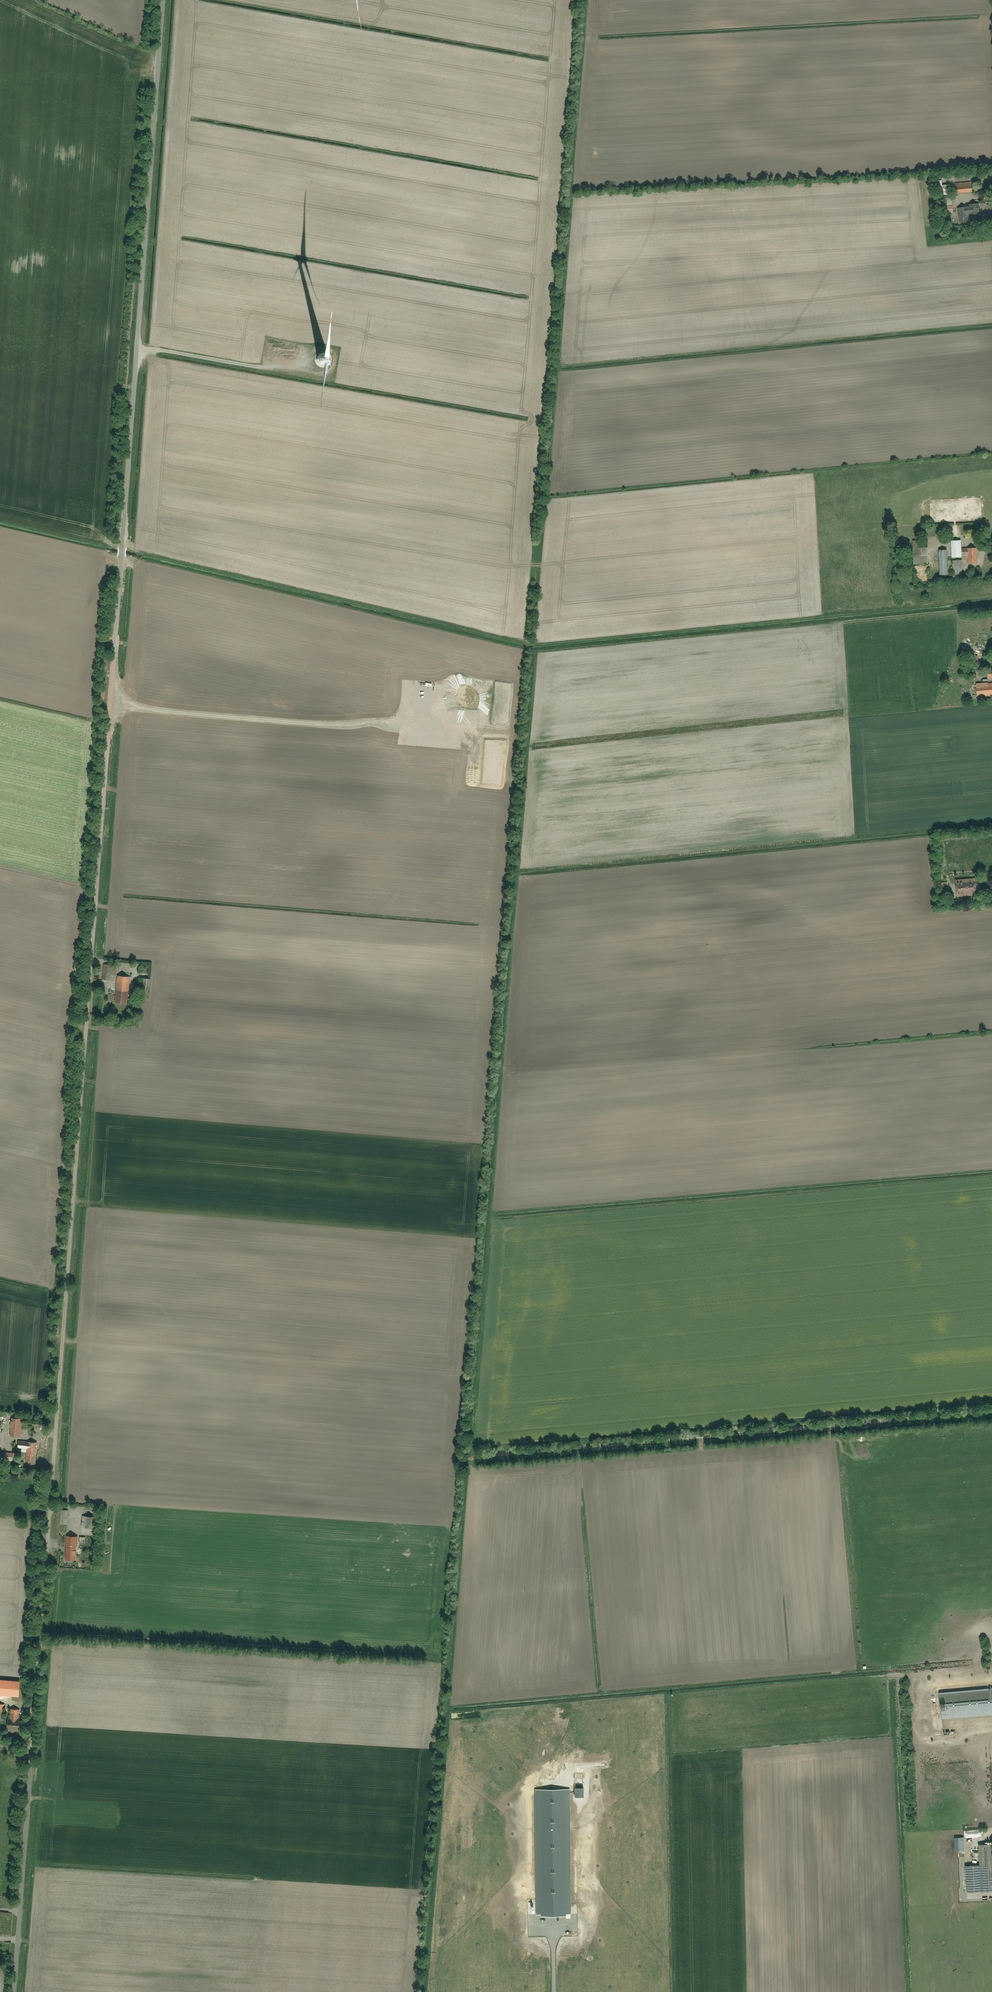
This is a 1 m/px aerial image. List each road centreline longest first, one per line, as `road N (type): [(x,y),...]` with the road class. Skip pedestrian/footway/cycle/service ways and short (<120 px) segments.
road 1 (unclassified): [(165,0),(31,1755)]
road 2 (track): [(991,1413),(454,1462)]
road 3 (residential): [(13,1991),(31,1755)]

